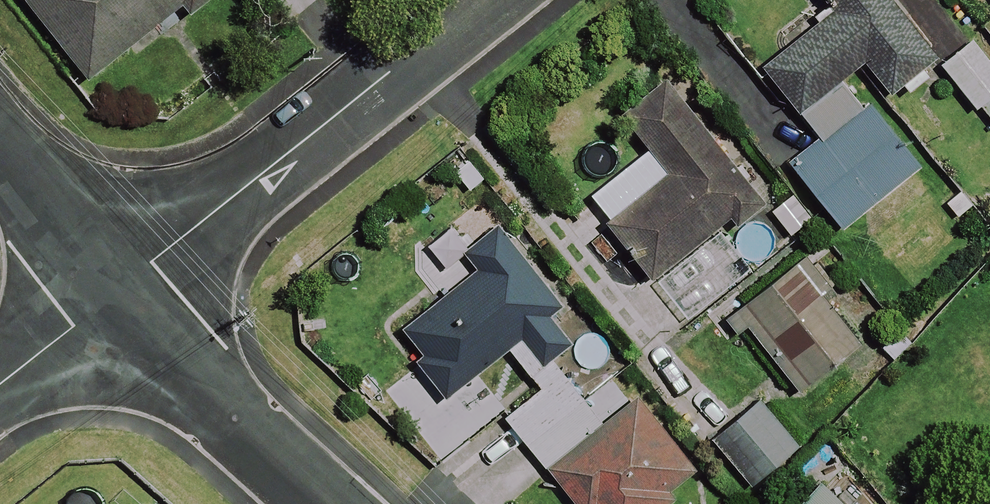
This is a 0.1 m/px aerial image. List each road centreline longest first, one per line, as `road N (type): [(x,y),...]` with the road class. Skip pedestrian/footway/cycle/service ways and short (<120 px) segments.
road 1 (residential): [(116,294),(480,0)]
road 2 (residential): [(329,503),(116,294)]
road 3 (residential): [(116,294),(0,148)]
road 4 (residential): [(0,383),(116,294)]

